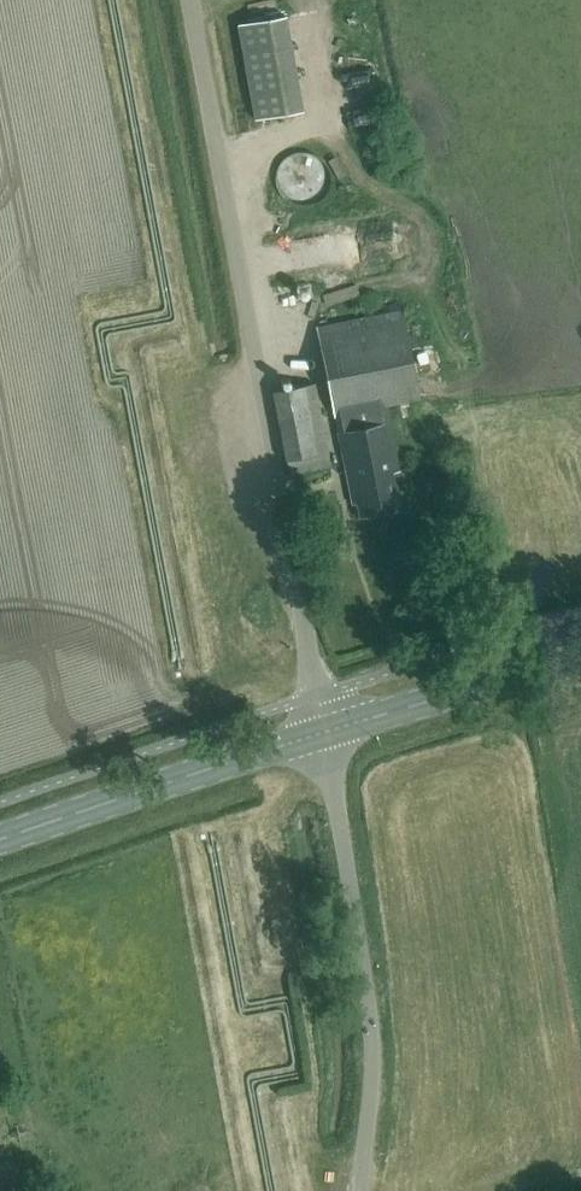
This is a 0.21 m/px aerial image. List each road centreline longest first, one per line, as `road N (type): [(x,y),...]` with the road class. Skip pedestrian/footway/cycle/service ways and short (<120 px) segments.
road 1 (unclassified): [(324,732),(188,0)]
road 2 (unclassified): [(361,1190),(370,1015),(324,732)]
road 3 (secondary): [(0,842),(324,732)]
road 4 (secondary): [(324,732),(580,662)]

